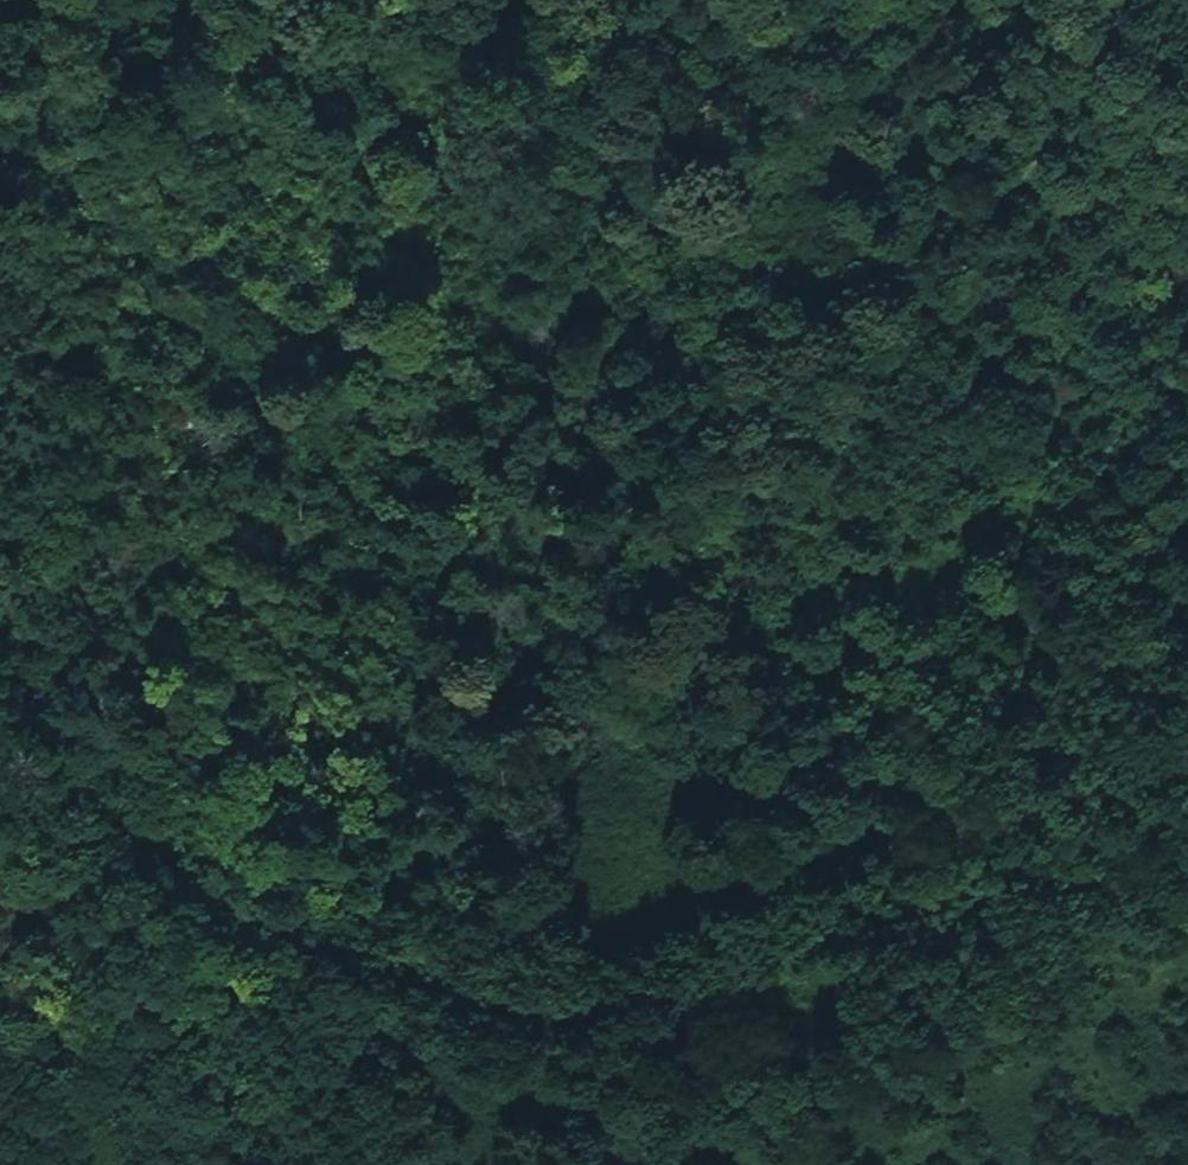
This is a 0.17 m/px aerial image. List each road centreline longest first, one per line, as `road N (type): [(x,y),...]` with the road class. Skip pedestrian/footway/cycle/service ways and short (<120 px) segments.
road 1 (track): [(1112,0),(1048,129),(970,225),(746,324),(606,327),(516,288),(429,214),(355,98),(314,0)]

